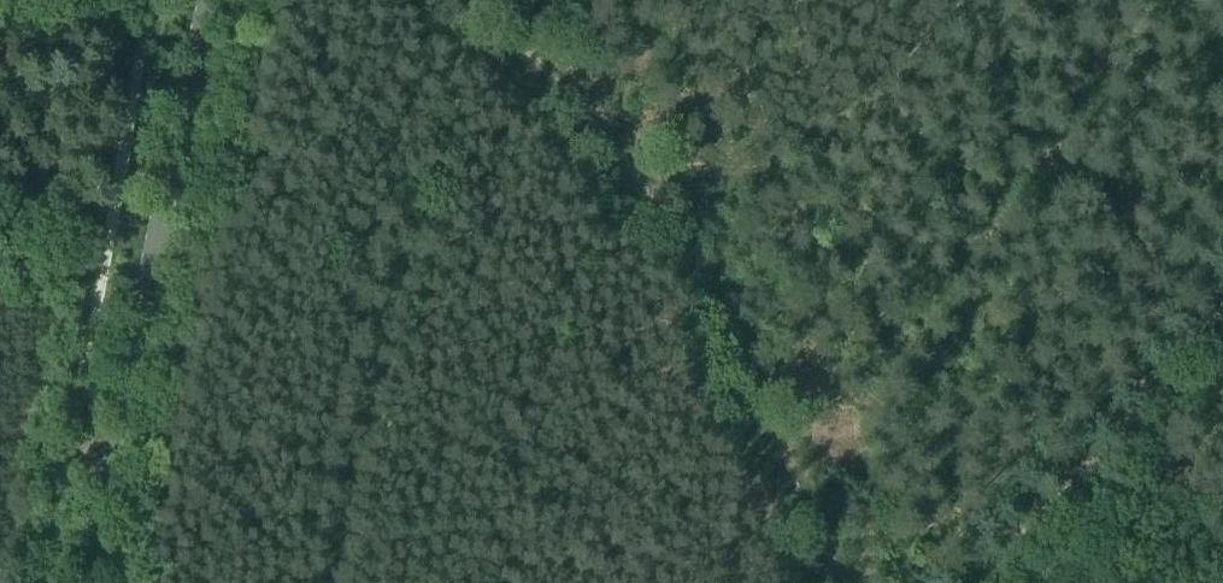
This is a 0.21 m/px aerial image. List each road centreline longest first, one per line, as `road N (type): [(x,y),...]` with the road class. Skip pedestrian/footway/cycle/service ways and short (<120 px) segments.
road 1 (track): [(480,0),(634,185),(832,582)]
road 2 (tertiary): [(90,582),(210,0)]
road 3 (track): [(975,582),(1222,329)]

